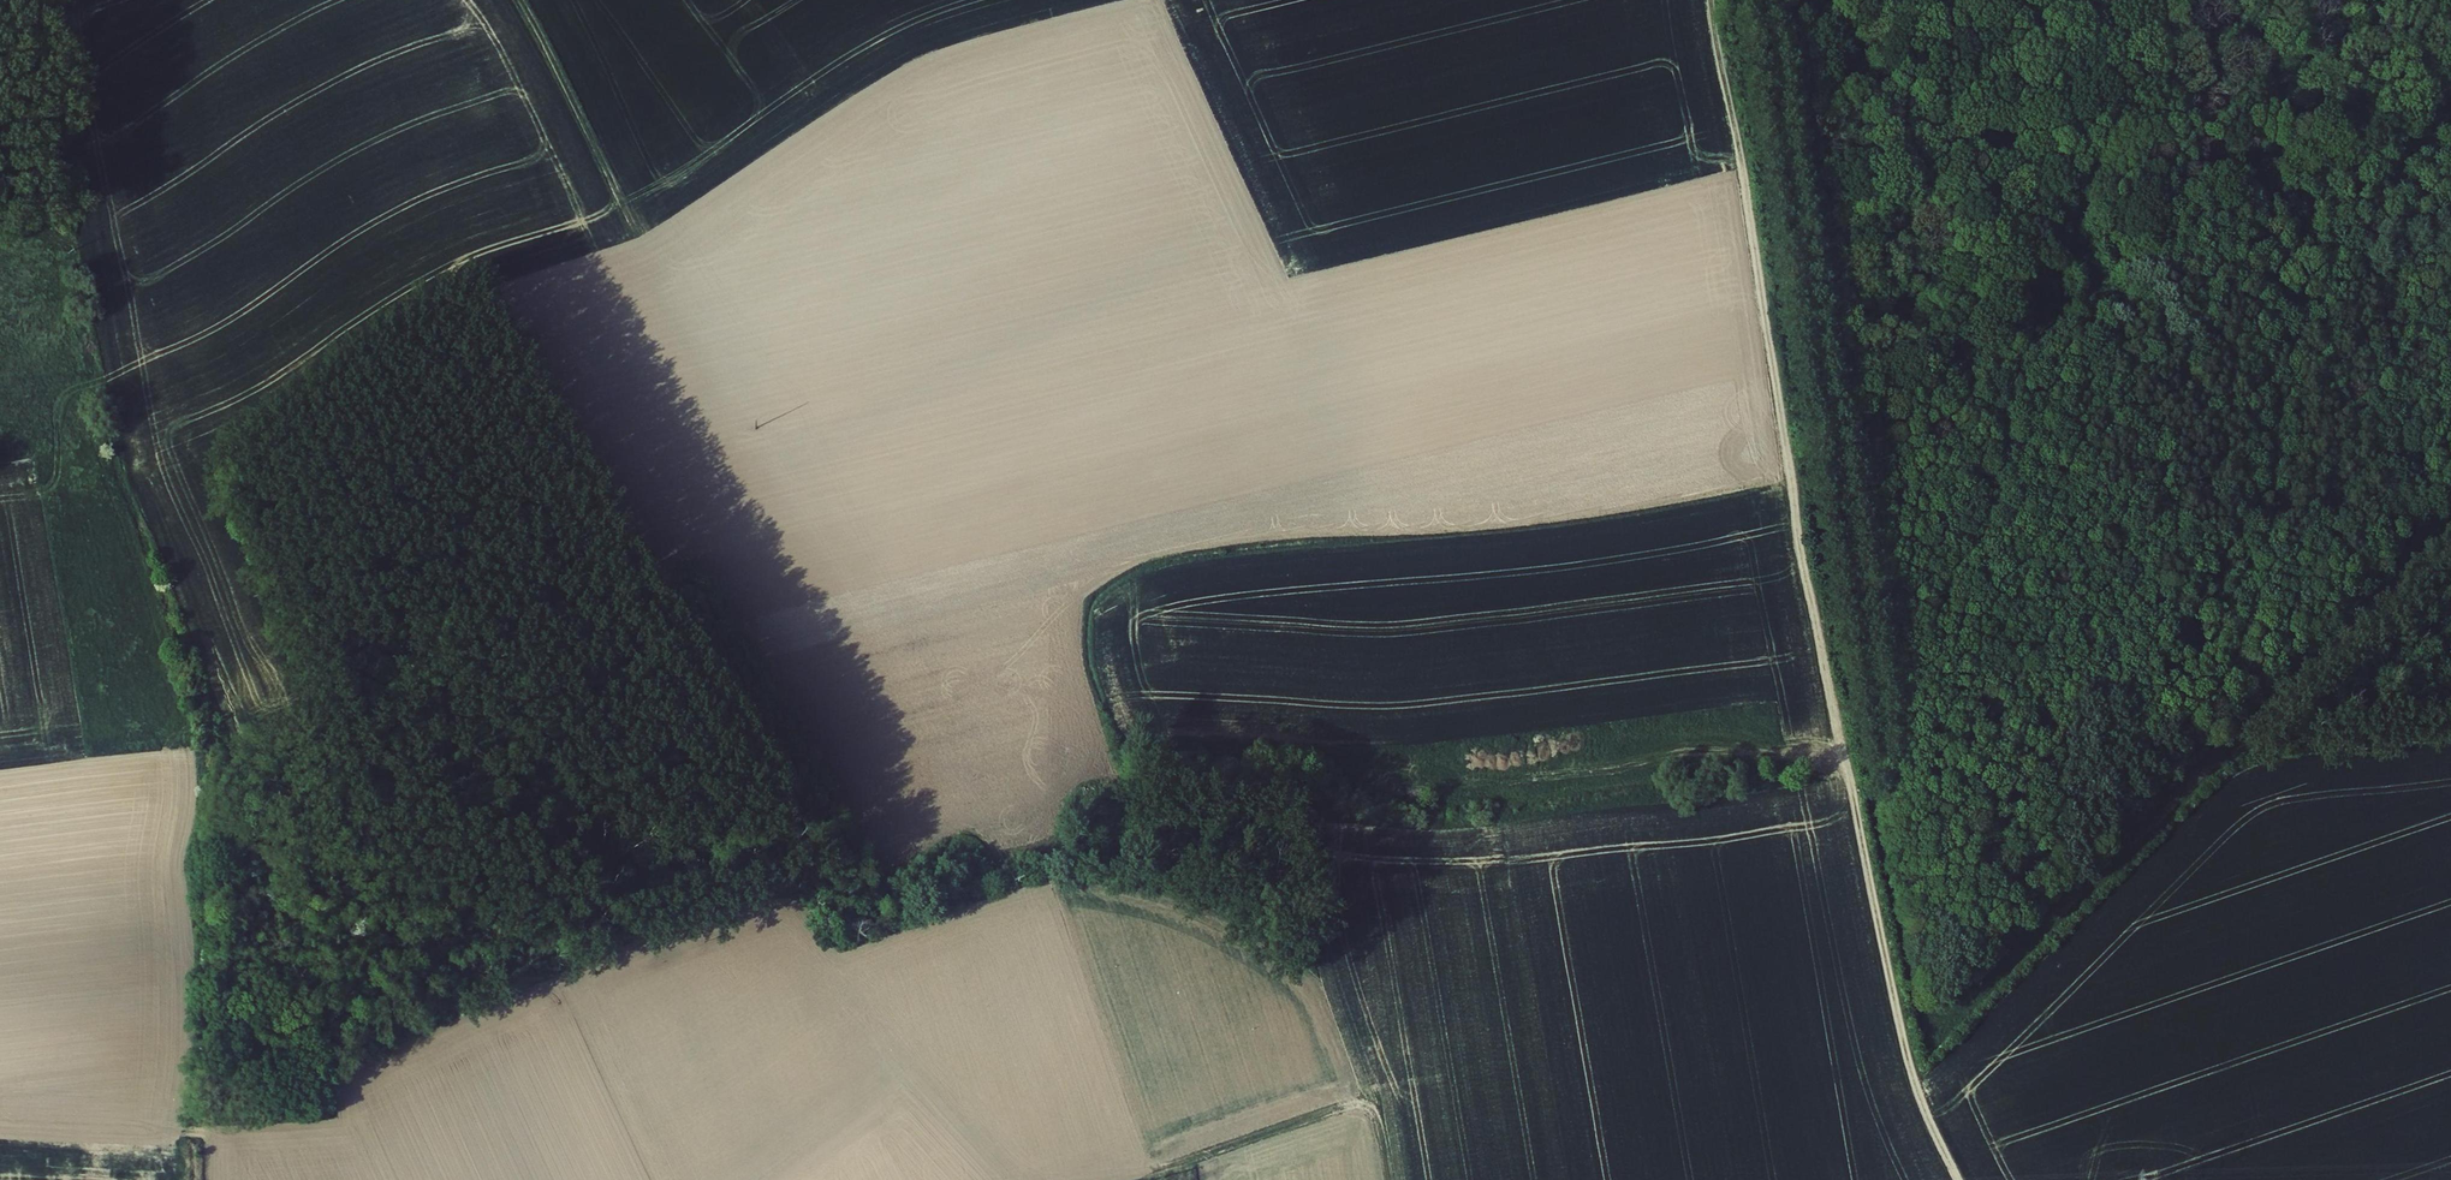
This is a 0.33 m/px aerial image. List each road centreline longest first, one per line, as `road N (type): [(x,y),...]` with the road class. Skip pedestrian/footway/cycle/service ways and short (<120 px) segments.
road 1 (track): [(1959,1179),(1902,1036),(1794,465),(1750,153),(1712,0)]
road 2 (track): [(640,237),(518,0)]

